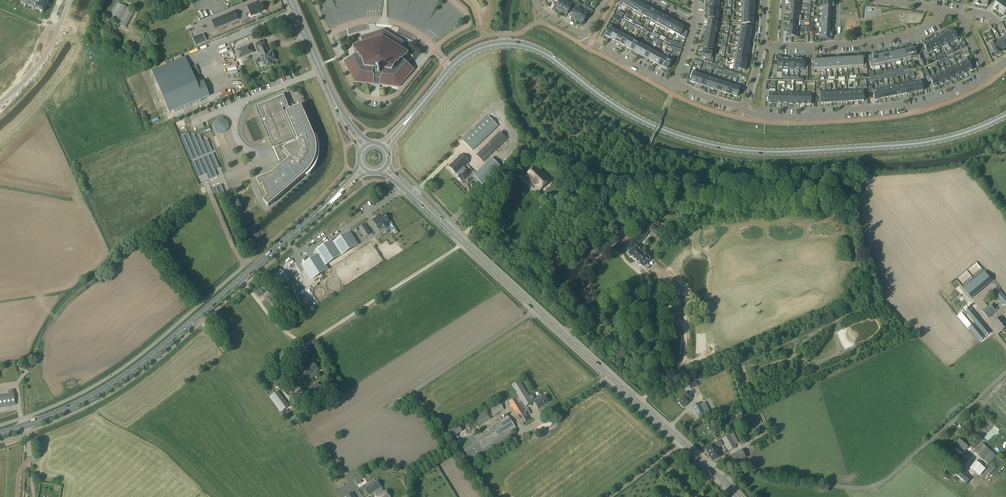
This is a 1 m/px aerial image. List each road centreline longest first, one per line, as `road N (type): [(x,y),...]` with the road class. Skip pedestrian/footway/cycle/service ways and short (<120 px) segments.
road 1 (tertiary): [(415,111),(466,56),(512,44),(542,52),(633,116),(742,151),(920,143),(1005,116)]
road 2 (secondary): [(728,484),(419,201)]
road 3 (secondary): [(0,434),(89,399),(132,371),(318,212)]
road 4 (unclassified): [(728,484),(746,472),(876,486),(1005,372)]
road 5 (residential): [(744,108),(798,118),(910,108),(987,74)]
road 6 (residential): [(942,10),(939,21),(912,34),(781,46)]

